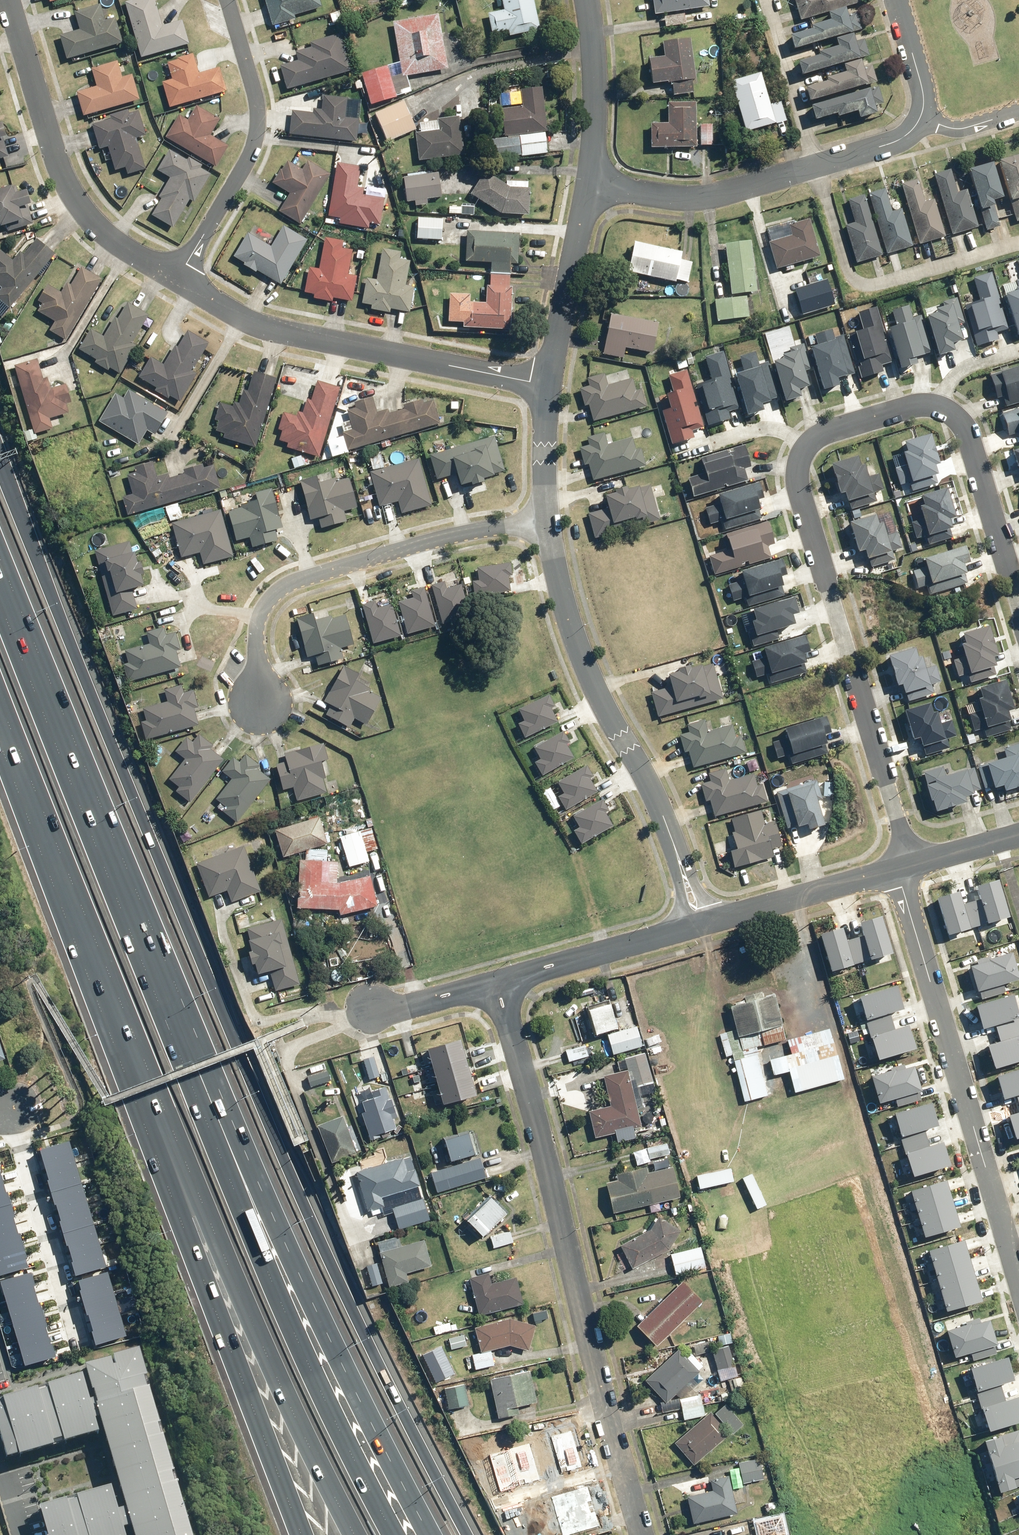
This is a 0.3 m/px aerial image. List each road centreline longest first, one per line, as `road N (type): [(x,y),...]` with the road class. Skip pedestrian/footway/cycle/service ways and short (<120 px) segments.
road 1 (motorway): [(0,454),(211,986),(471,1534)]
road 2 (residential): [(910,867),(795,474),(803,439),(913,399),(954,408),(1018,603)]
road 3 (motorway): [(113,871),(203,1051),(337,1355),(430,1534)]
road 4 (motorway): [(113,871),(297,1339),(393,1534)]
road 5 (motorway): [(356,1534),(207,1214),(94,937)]
road 6 (motorway): [(304,1534),(181,1221),(94,937)]
road 7 (residential): [(644,1534),(497,986)]
road 8 (residential): [(699,925),(667,829),(583,666),(546,518)]
road 9 (residential): [(894,872),(1018,1284)]
road 10 (residential): [(261,707),(255,644),(274,594),(440,539),(546,518)]
road 11 (residential): [(548,385),(272,330),(177,281)]
road 12 (residential): [(177,281),(123,249),(78,204),(10,0)]
road 13 (residential): [(228,0),(255,93),(256,144),(177,281)]
road 14 (residential): [(813,168),(843,272),(856,283),(896,281),(1018,244)]
road 15 (motorway): [(0,601),(113,871)]
road 16 (motorway): [(94,937),(0,699)]
road 17 (residential): [(0,1121),(73,1344)]
road 18 (residential): [(588,186),(703,198),(813,168)]
road 19 (residential): [(699,925),(497,986)]
road 20 (residential): [(548,385),(588,186)]
road 21 (residential): [(894,872),(699,925)]
road 22 (residential): [(588,186),(597,62),(587,0)]
road 23 (residential): [(546,518),(548,385)]
road 24 (residential): [(497,986),(369,1012)]
road 25 (residential): [(813,168),(898,143),(923,118)]
road 26 (residential): [(923,118),(924,93),(896,0)]

